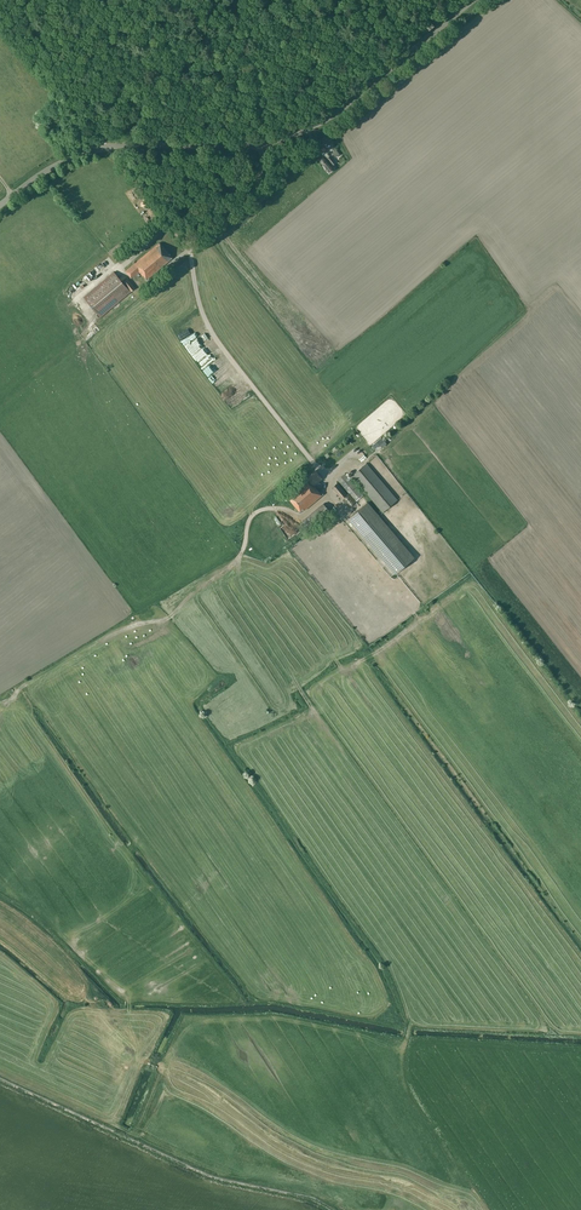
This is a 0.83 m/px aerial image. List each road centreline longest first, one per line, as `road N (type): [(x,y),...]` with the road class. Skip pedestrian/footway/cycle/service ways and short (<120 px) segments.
road 1 (tertiary): [(0,205),(50,169),(107,147),(251,144),(297,133),(335,113),(473,0)]
road 2 (track): [(166,0),(284,138)]

